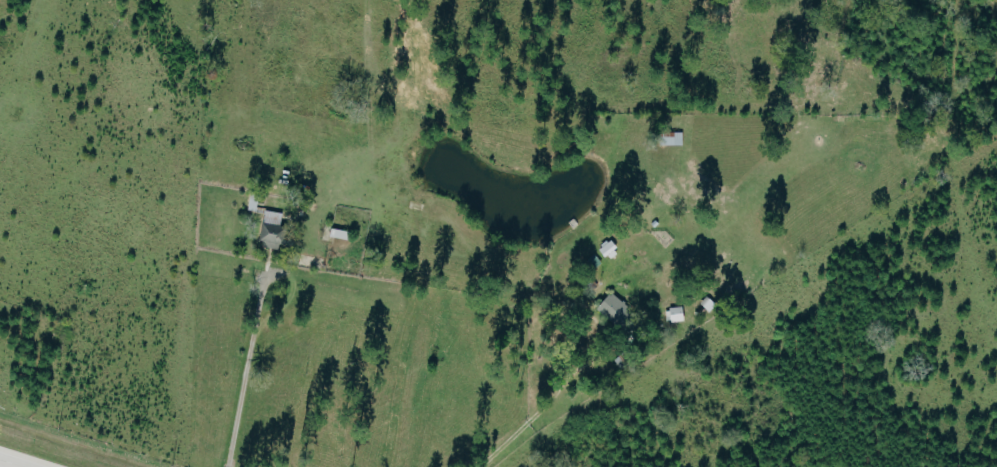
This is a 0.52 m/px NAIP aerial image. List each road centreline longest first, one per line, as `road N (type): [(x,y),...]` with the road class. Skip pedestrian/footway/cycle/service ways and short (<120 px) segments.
road 1 (residential): [(816,466),(829,200),(857,0)]

